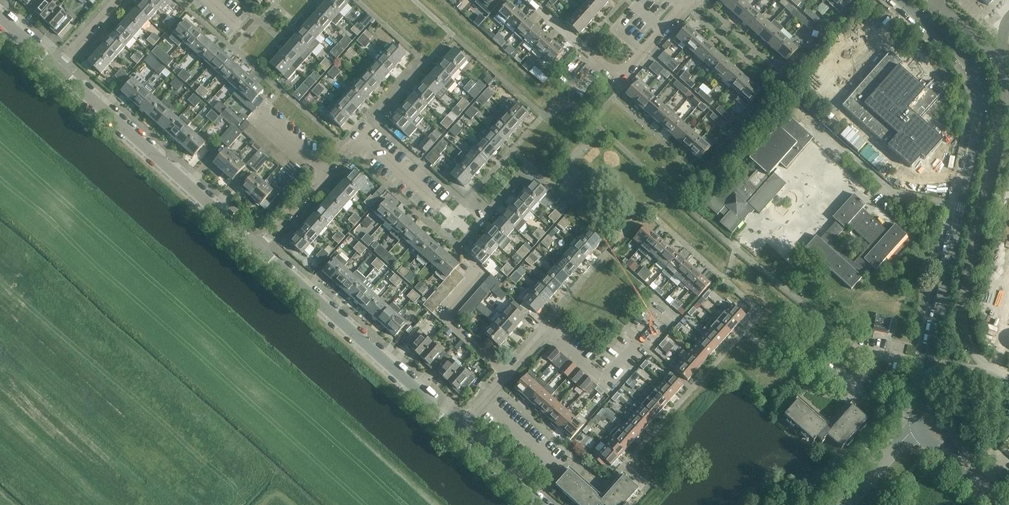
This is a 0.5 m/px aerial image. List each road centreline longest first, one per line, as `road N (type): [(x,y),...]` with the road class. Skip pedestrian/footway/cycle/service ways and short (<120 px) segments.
road 1 (residential): [(923,385),(983,95),(964,61),(897,0)]
road 2 (residential): [(461,431),(258,249)]
road 3 (residential): [(258,249),(58,66)]
road 4 (residential): [(529,0),(617,73),(632,68),(694,0)]
road 5 (residential): [(326,175),(361,137),(435,202)]
road 6 (residential): [(461,431),(548,328)]

